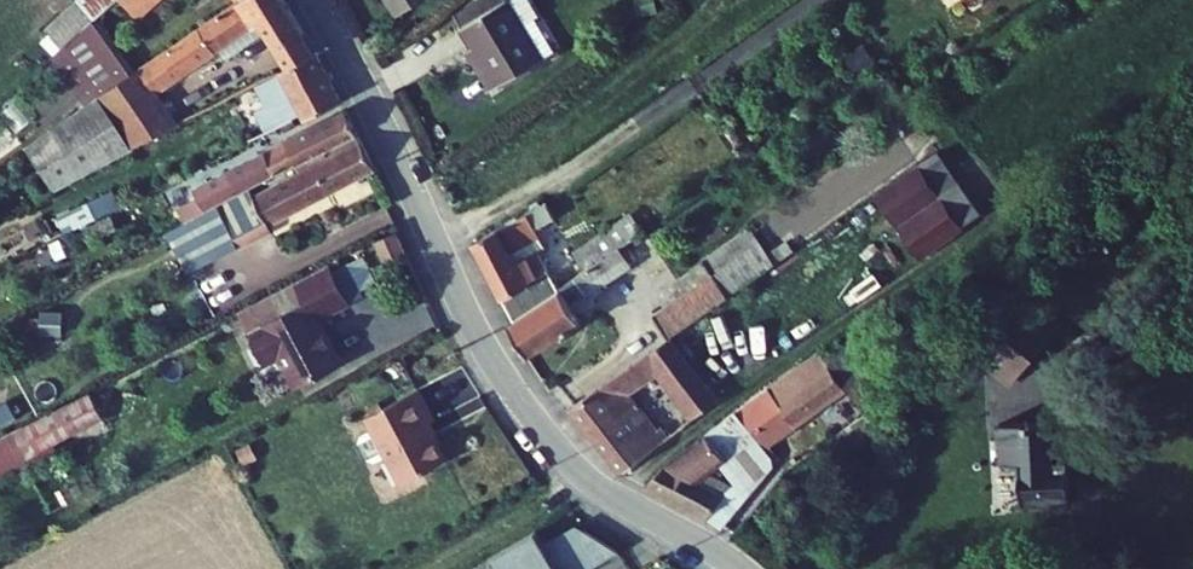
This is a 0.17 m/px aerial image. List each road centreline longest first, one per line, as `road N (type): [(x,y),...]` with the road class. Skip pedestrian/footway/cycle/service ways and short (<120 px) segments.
road 1 (residential): [(742,568),(586,475),(505,381),(317,0)]

